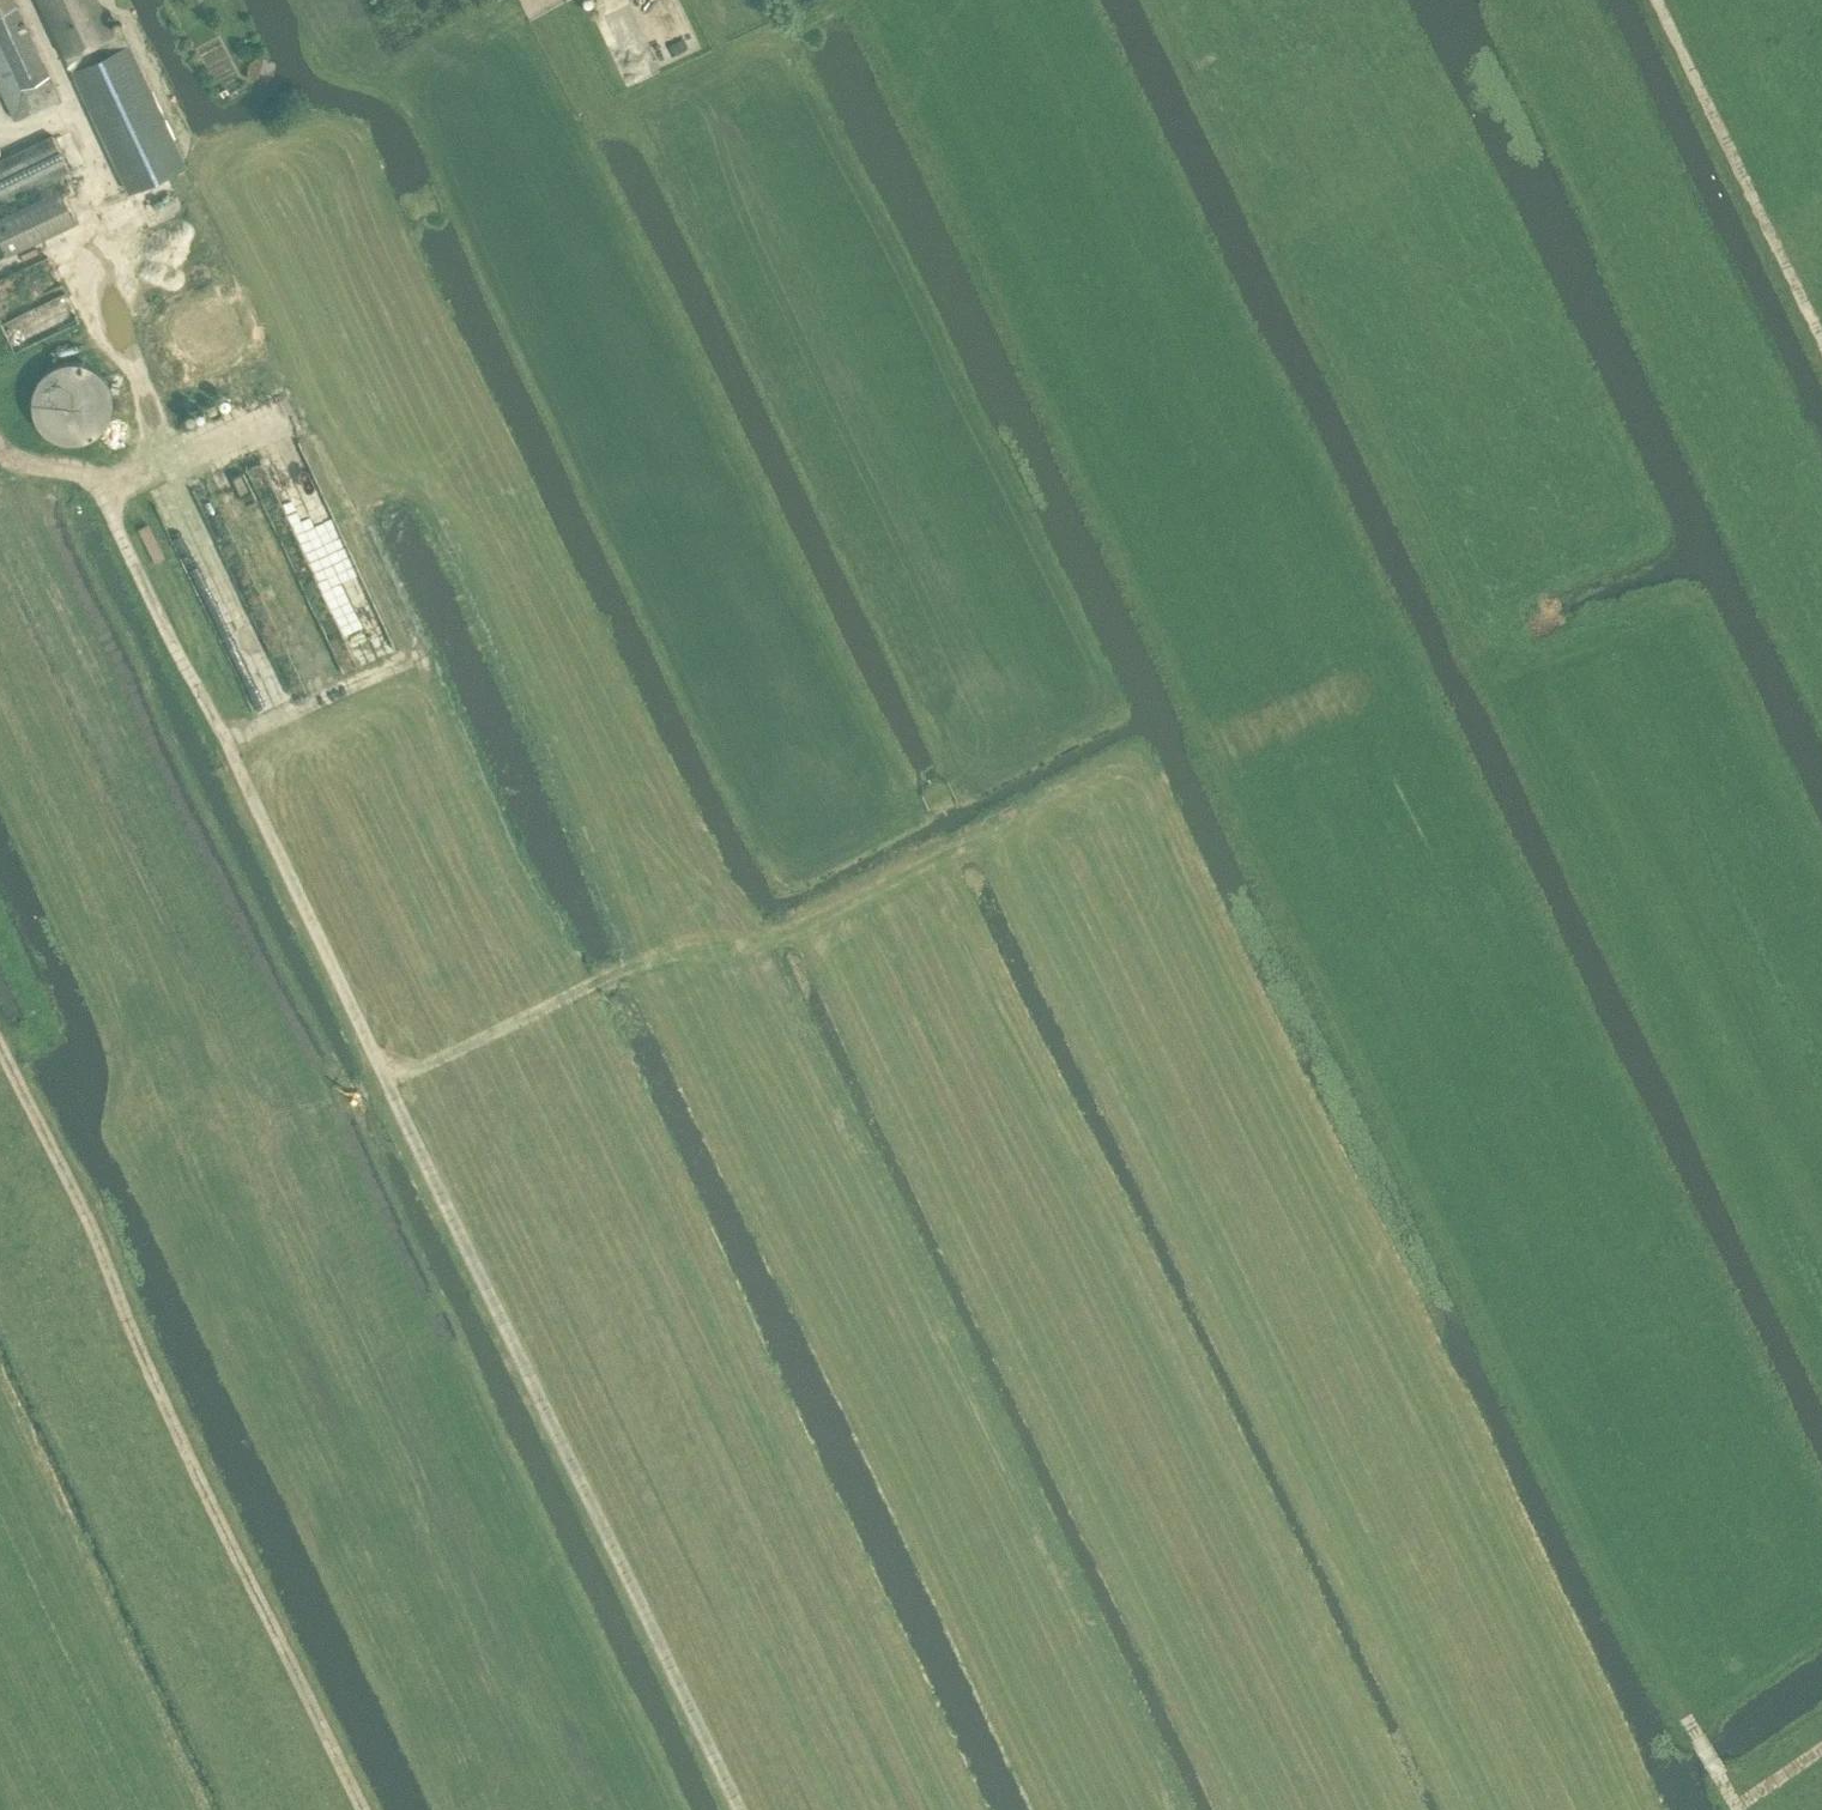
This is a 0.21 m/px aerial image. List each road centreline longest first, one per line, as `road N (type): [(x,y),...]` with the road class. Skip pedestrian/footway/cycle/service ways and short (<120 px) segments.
road 1 (track): [(1721,1783),(856,0)]
road 2 (track): [(360,1809),(0,1056)]
road 3 (track): [(1821,341),(1658,0)]
road 4 (track): [(556,0),(599,92),(631,101),(835,0)]
road 5 (track): [(1721,1783),(1735,1807),(1821,1749)]

